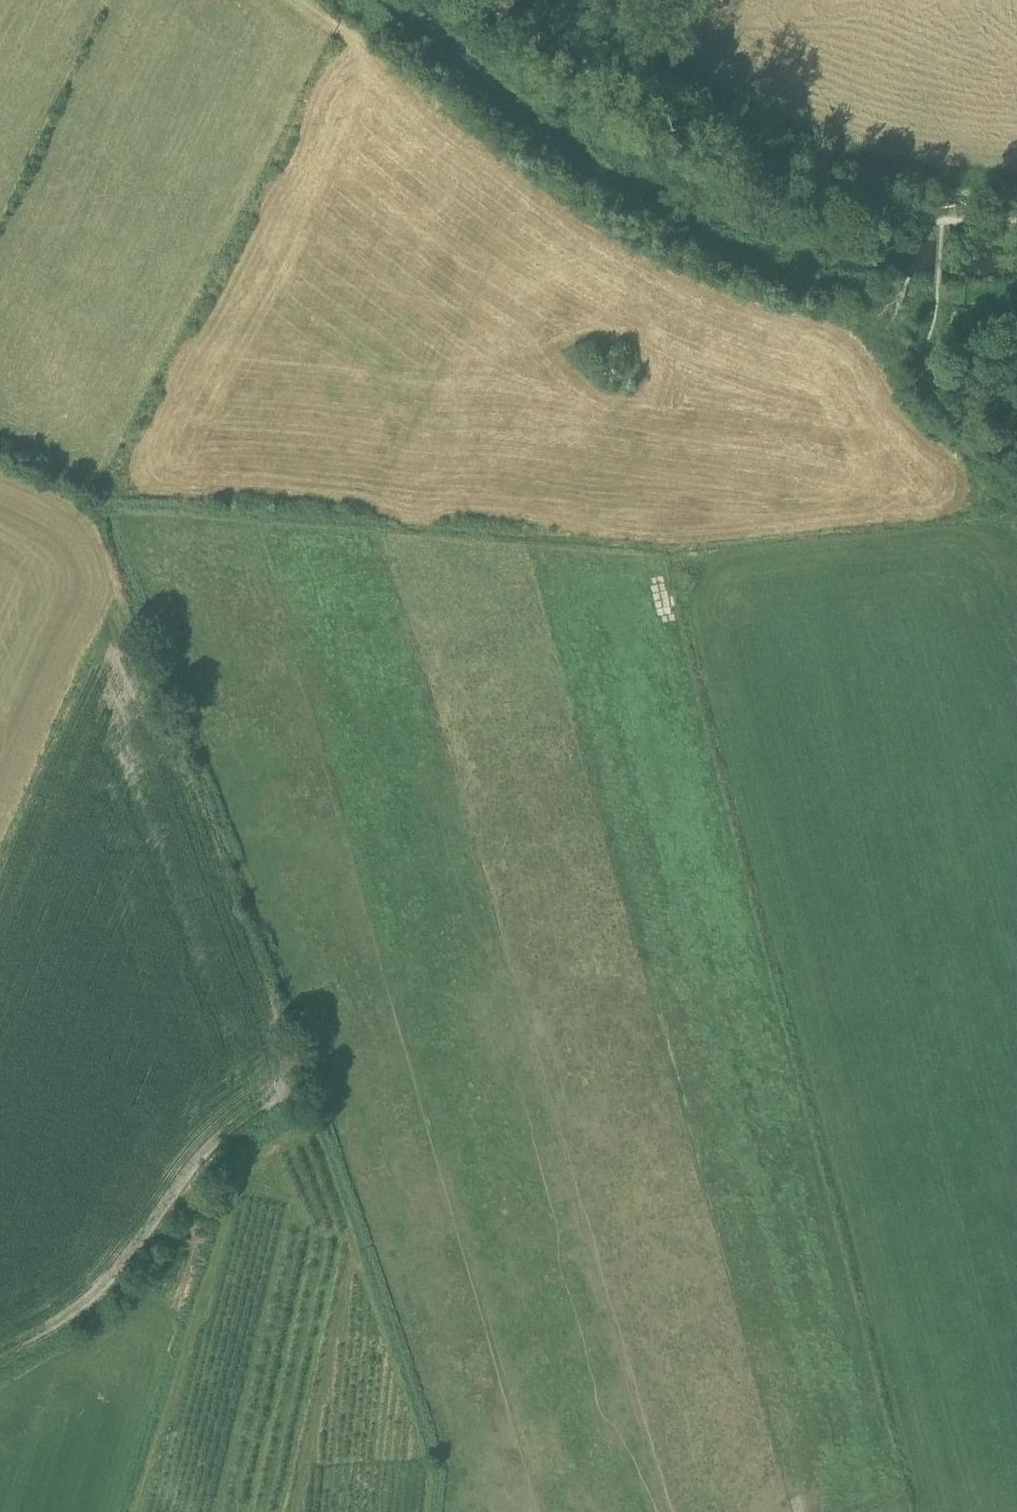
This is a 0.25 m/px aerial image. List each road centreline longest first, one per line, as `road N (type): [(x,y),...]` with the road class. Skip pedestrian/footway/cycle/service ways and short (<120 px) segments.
road 1 (track): [(938,301),(894,314),(798,316),(690,284),(283,0)]
road 2 (track): [(118,637),(76,523),(0,482)]

